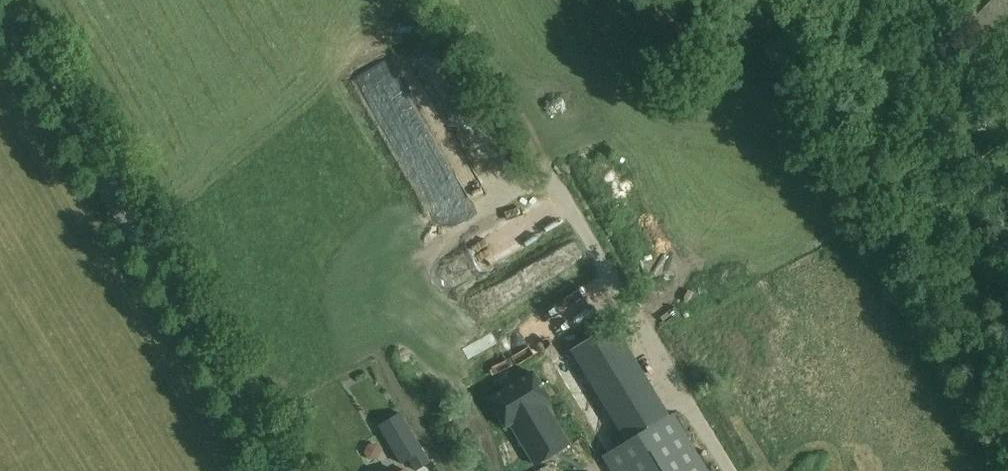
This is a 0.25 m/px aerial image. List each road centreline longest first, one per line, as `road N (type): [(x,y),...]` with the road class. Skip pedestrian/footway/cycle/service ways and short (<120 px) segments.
road 1 (unclassified): [(0,6),(282,470)]

